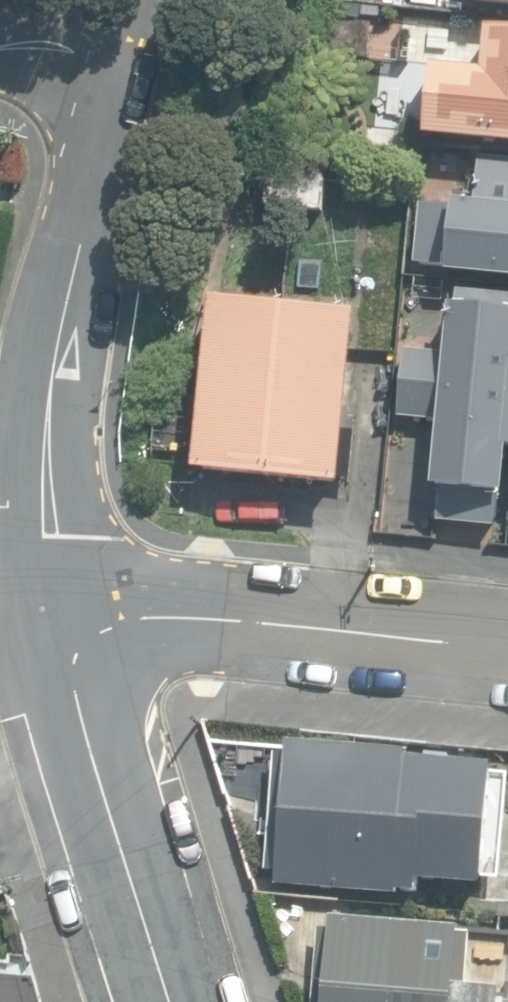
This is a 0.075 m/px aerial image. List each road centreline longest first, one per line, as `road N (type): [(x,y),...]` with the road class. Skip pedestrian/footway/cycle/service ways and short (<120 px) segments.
road 1 (residential): [(130,41),(52,397),(50,535),(62,625)]
road 2 (residential): [(62,625),(135,614),(507,650)]
road 3 (residential): [(62,625),(176,1001)]
road 4 (residential): [(0,46),(130,41)]

